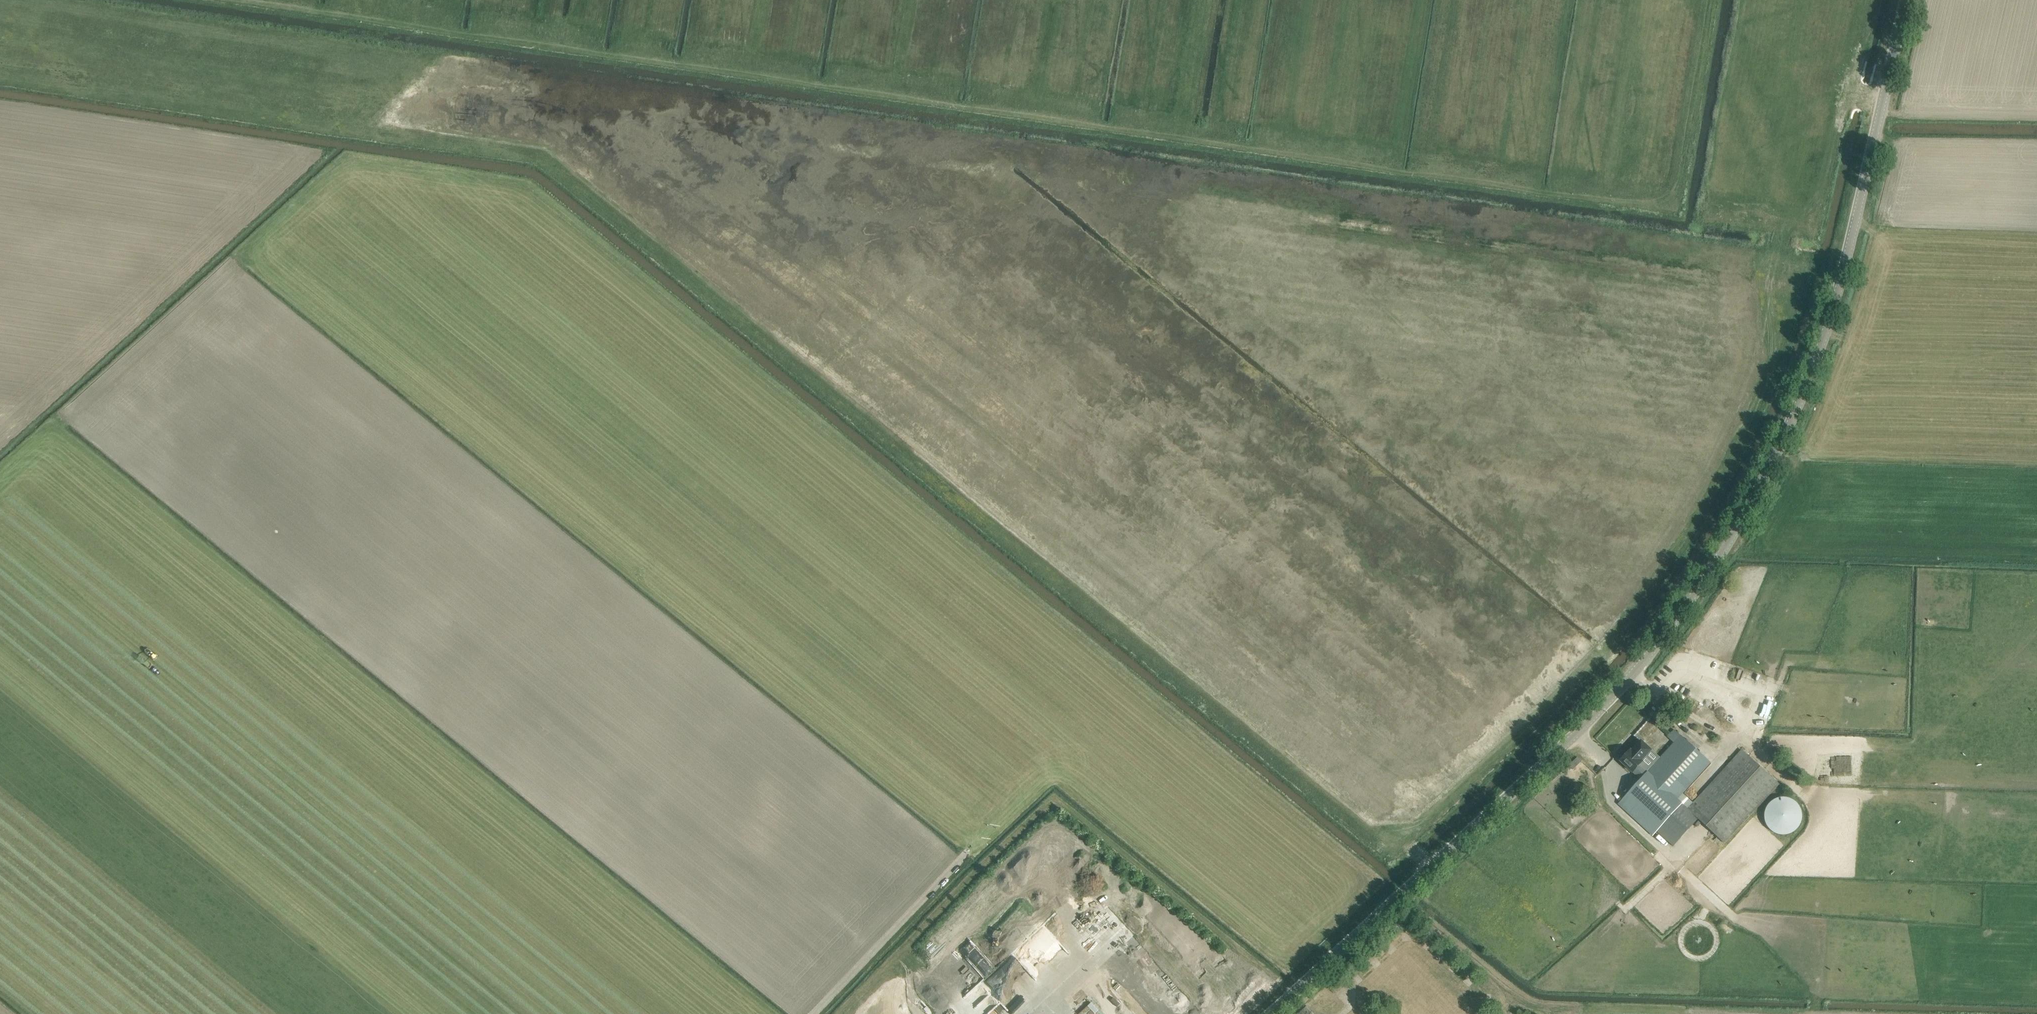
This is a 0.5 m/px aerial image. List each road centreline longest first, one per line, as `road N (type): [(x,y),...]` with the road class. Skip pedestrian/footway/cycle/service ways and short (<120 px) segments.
road 1 (tertiary): [(1270,1013),(1604,705),(1740,523),(1828,325),(1907,0)]

